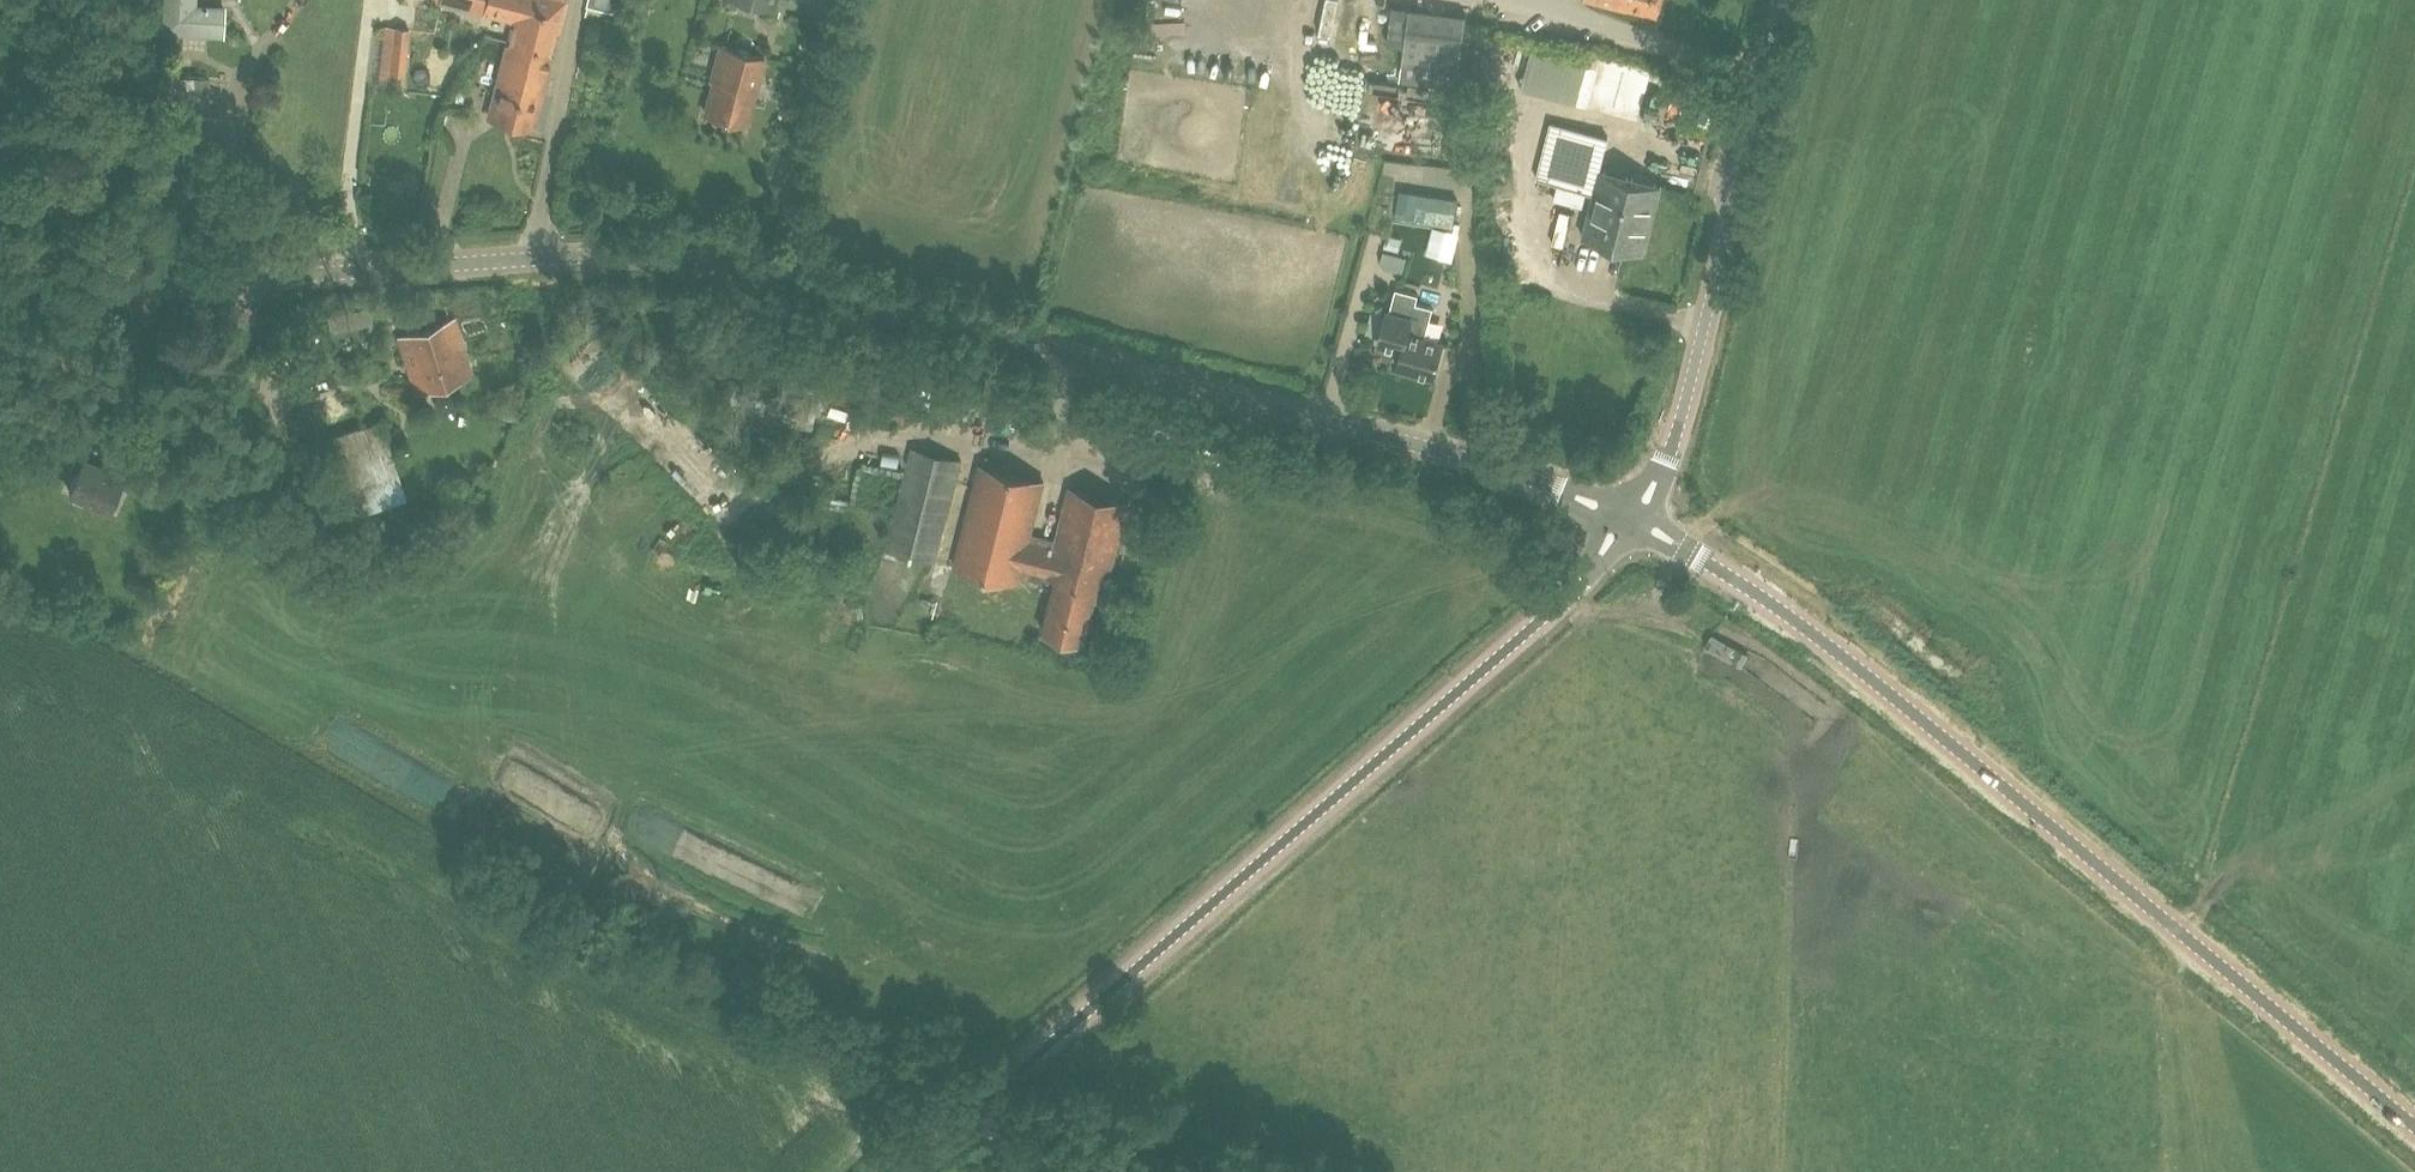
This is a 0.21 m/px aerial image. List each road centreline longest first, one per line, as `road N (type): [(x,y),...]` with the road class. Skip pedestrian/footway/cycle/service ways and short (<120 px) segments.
road 1 (tertiary): [(1631,526),(1559,492),(1423,449),(706,262),(643,258),(90,288),(0,273)]
road 2 (unclassified): [(2414,1125),(1804,625),(1708,562),(1631,526)]
road 3 (unclassified): [(906,1171),(1561,600),(1631,526)]
road 4 (tertiary): [(1631,526),(1684,410),(1785,0)]

